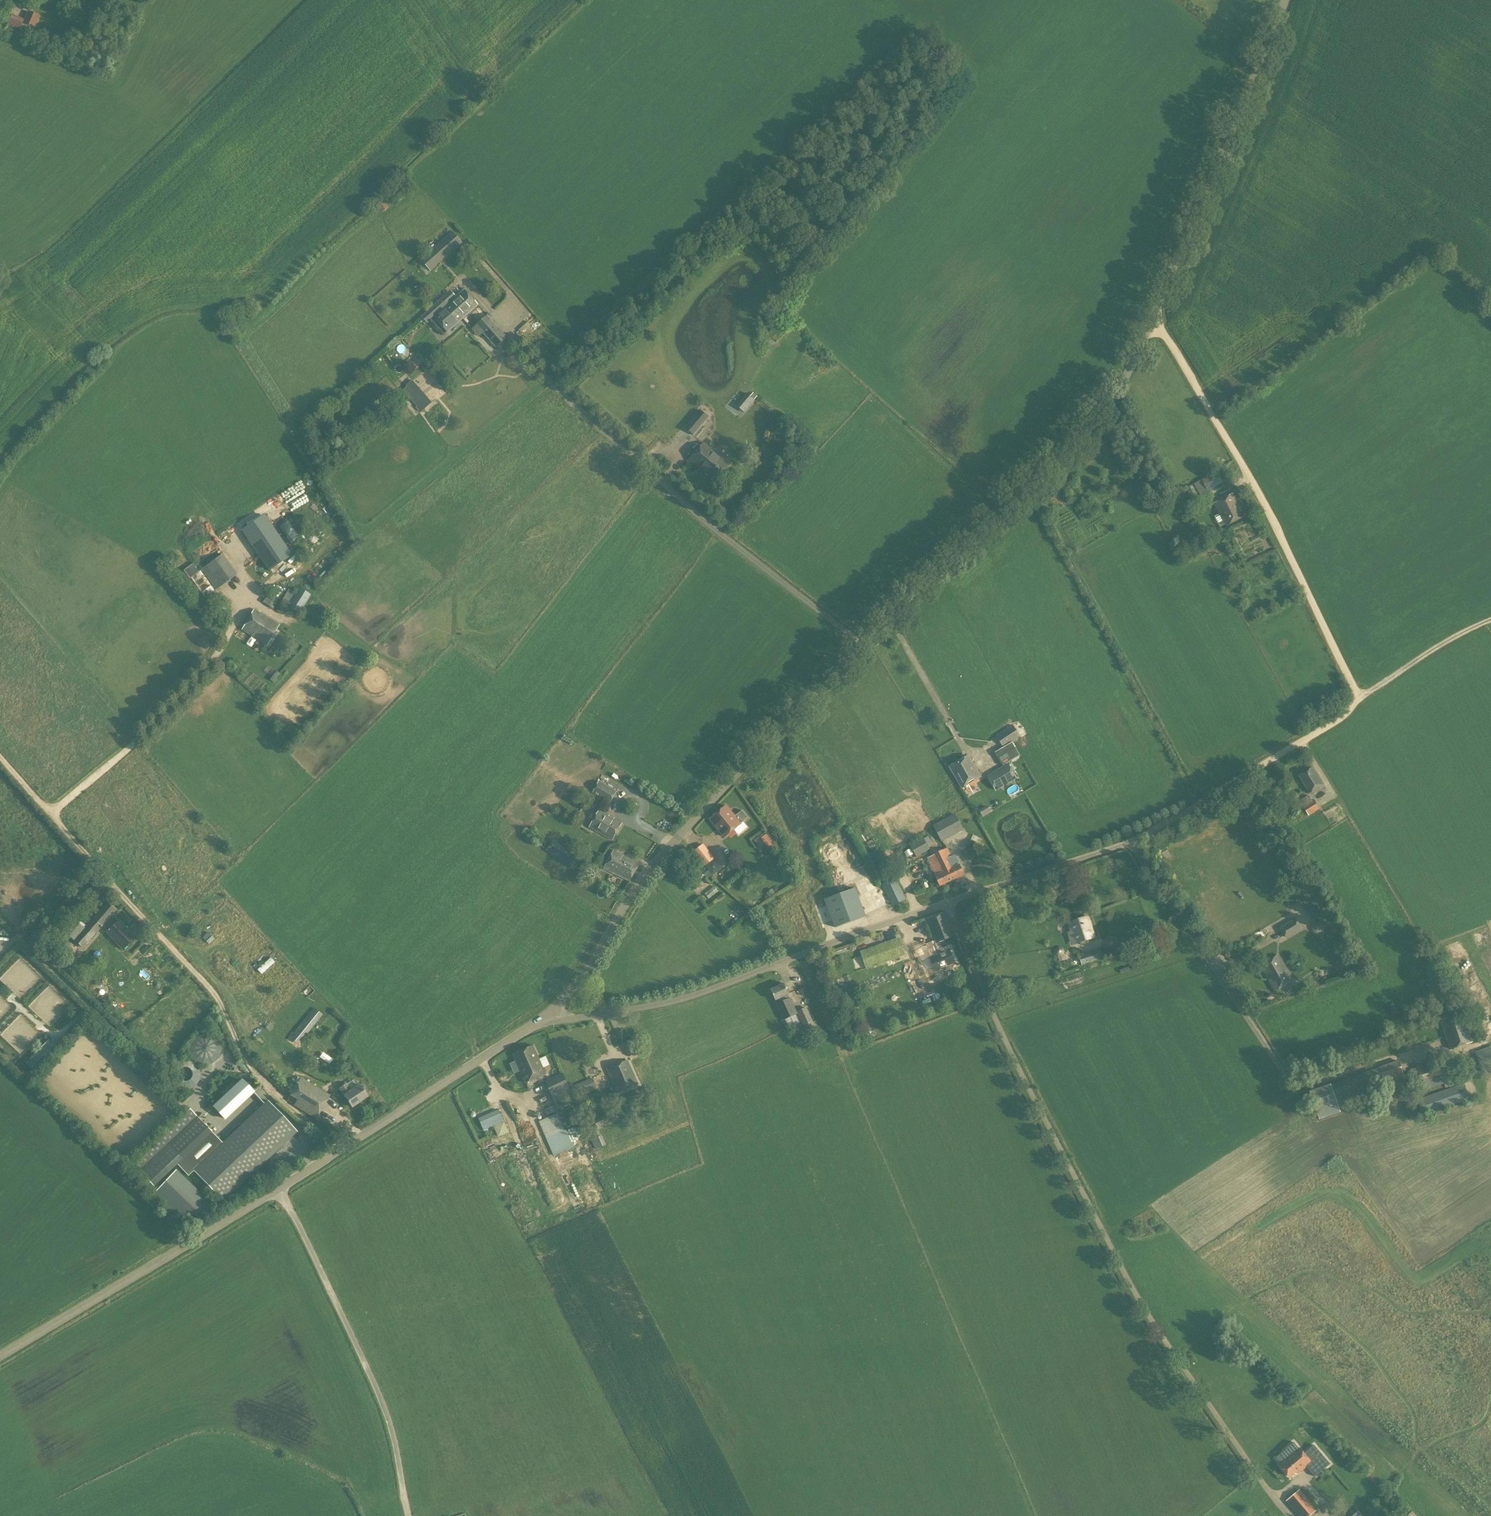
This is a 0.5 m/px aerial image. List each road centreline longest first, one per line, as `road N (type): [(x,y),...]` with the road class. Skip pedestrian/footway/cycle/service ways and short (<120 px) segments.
road 1 (unclassified): [(865,645),(1115,393),(1284,0)]
road 2 (track): [(1152,831),(1356,700),(1270,514),(1196,386),(1149,324)]
road 3 (unclassified): [(543,1018),(676,1000),(1152,831)]
road 4 (track): [(339,1150),(251,1069),(215,994),(0,757)]
road 5 (unclassified): [(543,1018),(591,963),(666,847),(865,645)]
road 6 (unclassified): [(865,645),(595,423),(524,344)]
road 7 (unclassified): [(419,1513),(403,1431),(279,1188)]
road 8 (unclassified): [(0,1355),(279,1188)]
road 9 (unclassified): [(279,1188),(543,1018)]
road 10 (track): [(50,814),(183,695),(237,617)]
road 11 (track): [(1356,700),(1490,619)]

